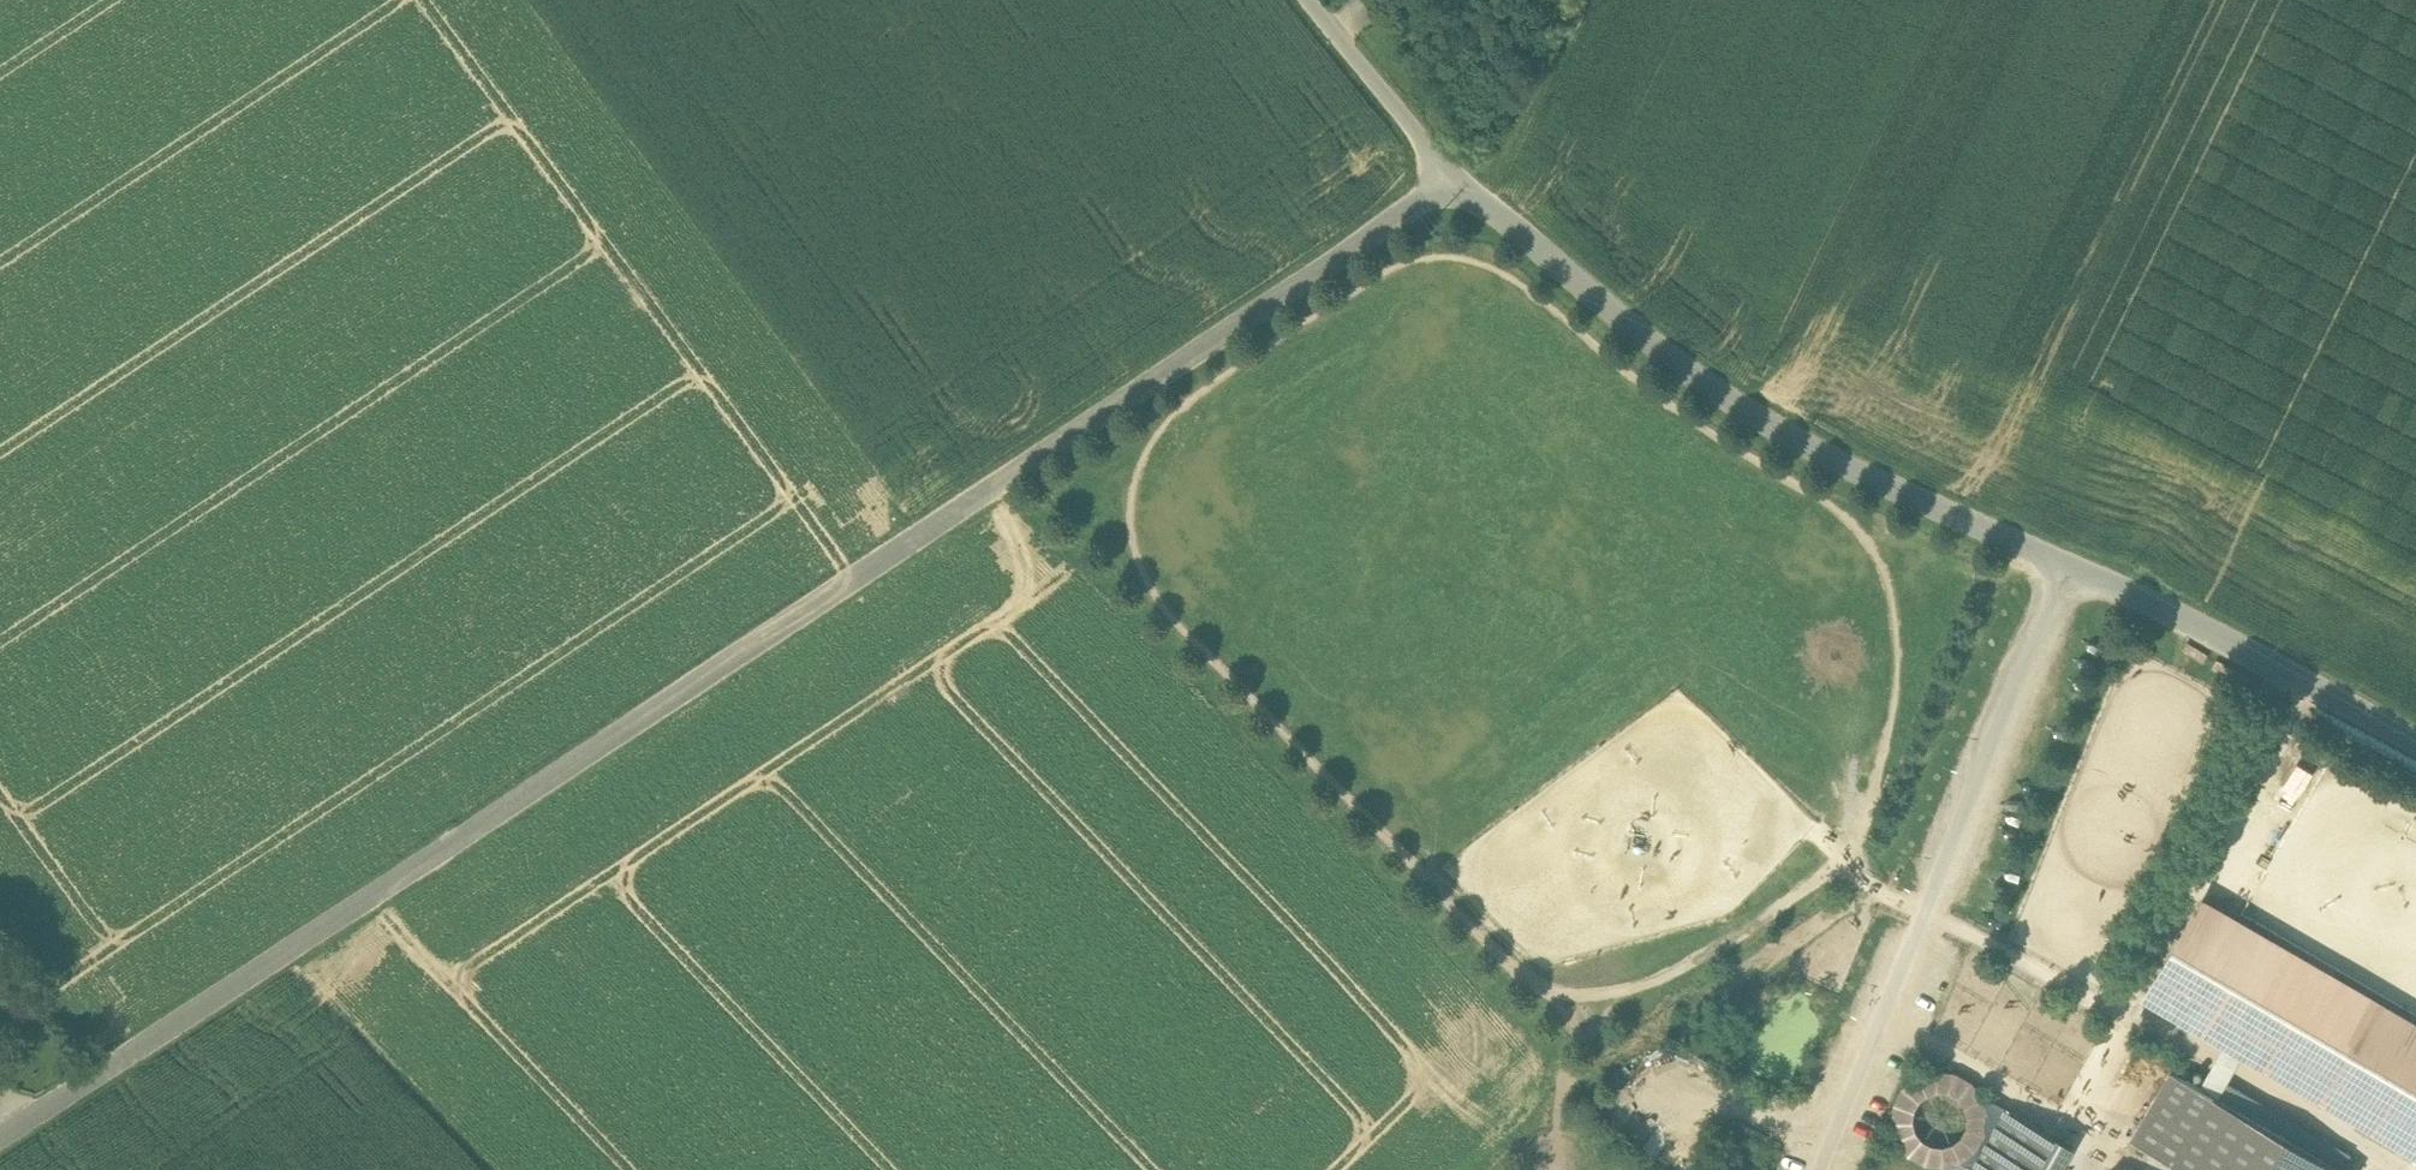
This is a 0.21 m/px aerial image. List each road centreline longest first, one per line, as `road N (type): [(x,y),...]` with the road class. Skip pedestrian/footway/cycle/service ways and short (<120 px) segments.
road 1 (tertiary): [(0,1138),(1460,180)]
road 2 (tertiary): [(1460,180),(1747,420),(2072,565)]
road 3 (unclassified): [(2072,565),(1823,1169)]
road 4 (tertiary): [(2072,565),(2215,631),(2415,744)]
road 5 (unclassified): [(1309,0),(1460,180)]

